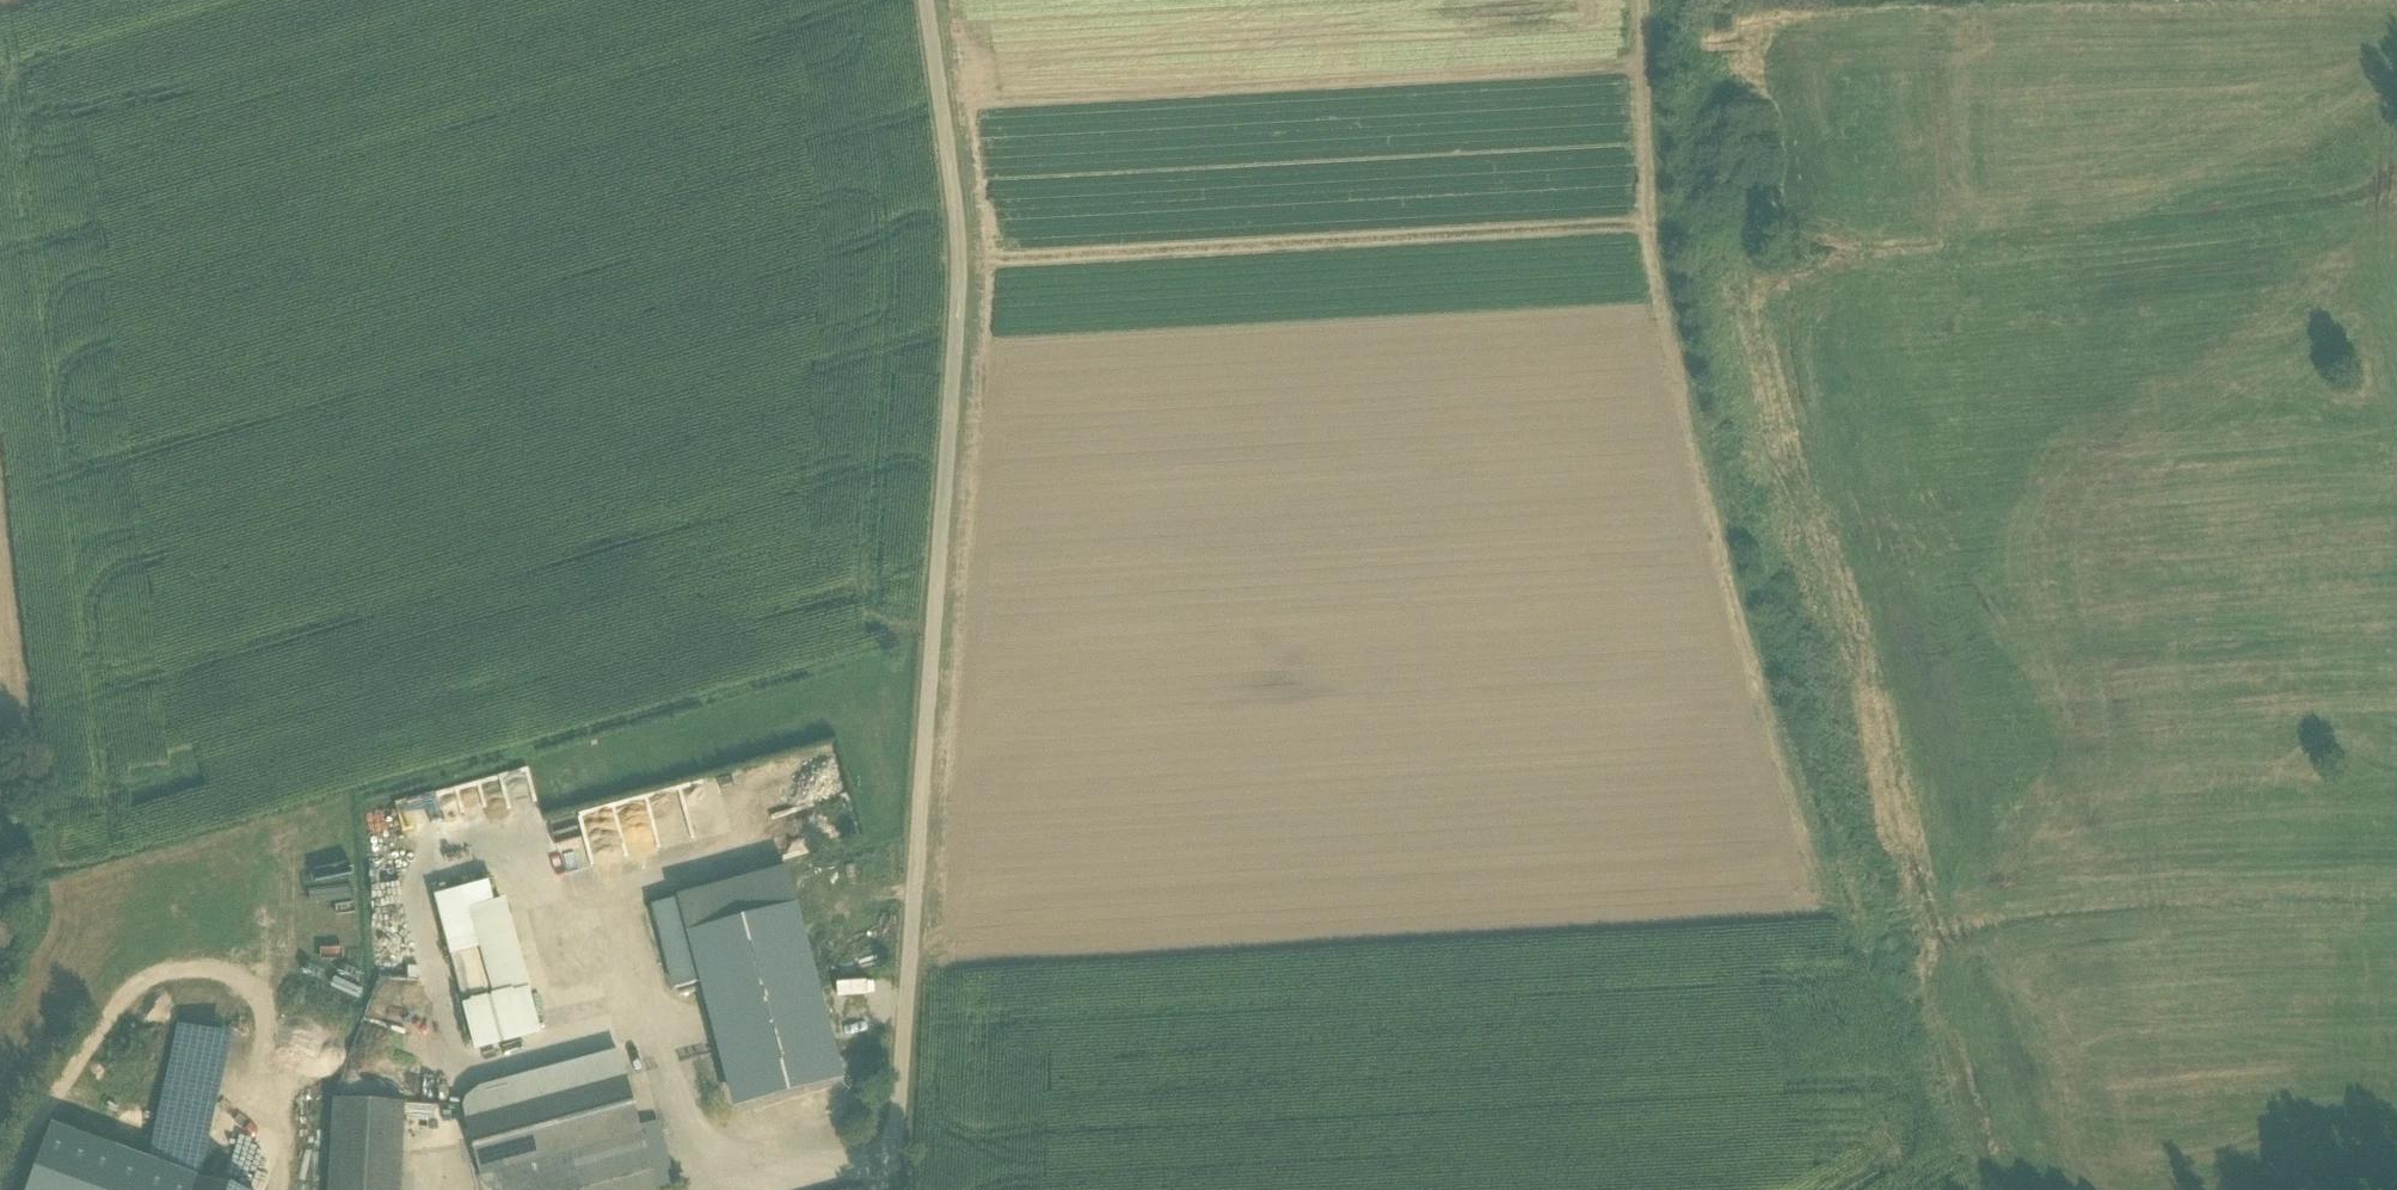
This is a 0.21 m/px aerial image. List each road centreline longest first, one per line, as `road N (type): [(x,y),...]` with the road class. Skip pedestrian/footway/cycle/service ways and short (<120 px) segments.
road 1 (residential): [(924,0),(959,256),(893,1189)]

